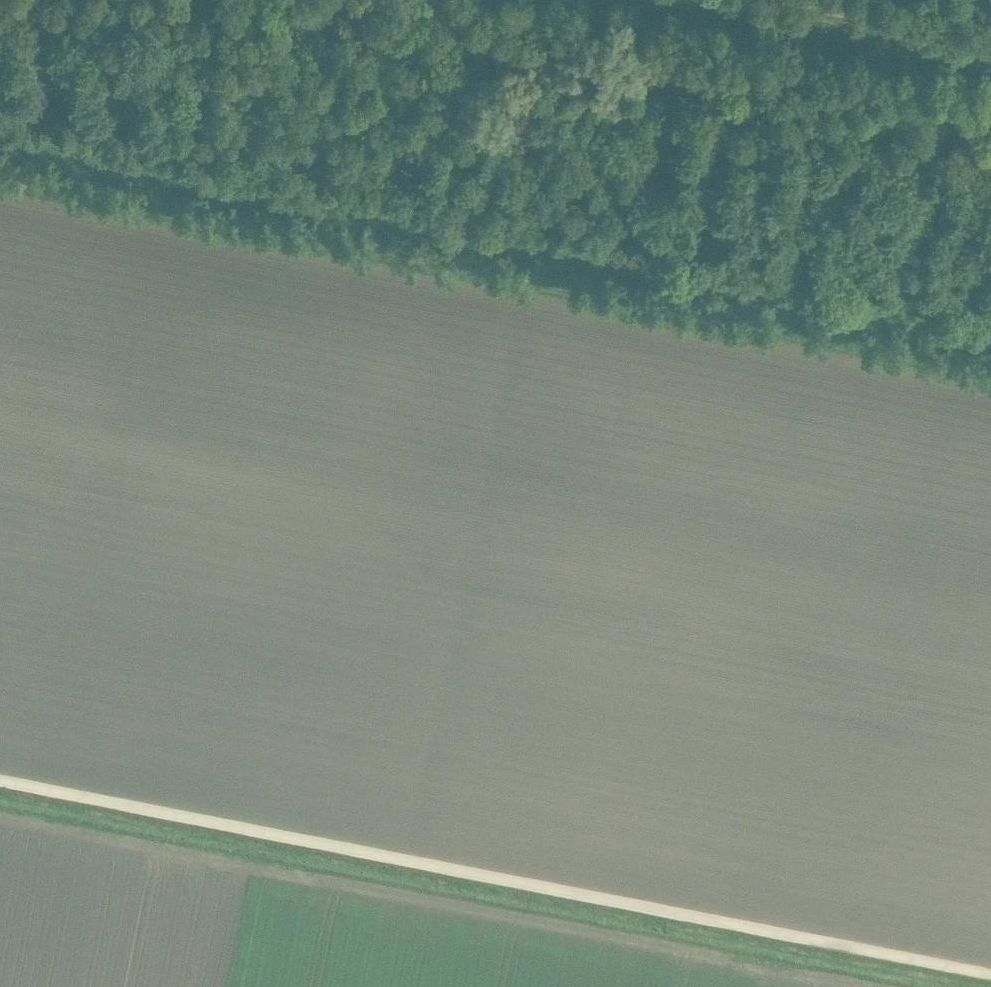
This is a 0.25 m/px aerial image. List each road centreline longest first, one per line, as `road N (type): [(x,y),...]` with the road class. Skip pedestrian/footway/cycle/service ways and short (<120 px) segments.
road 1 (unclassified): [(990,959),(0,769)]

